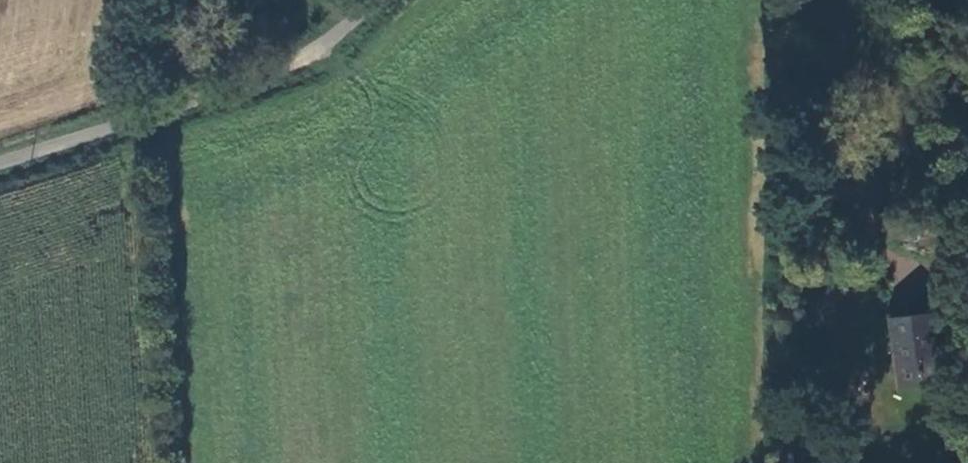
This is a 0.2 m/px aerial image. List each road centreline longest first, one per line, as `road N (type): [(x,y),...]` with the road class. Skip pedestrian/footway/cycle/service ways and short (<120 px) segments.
road 1 (unclassified): [(0,162),(277,70),(326,45),(376,0)]

